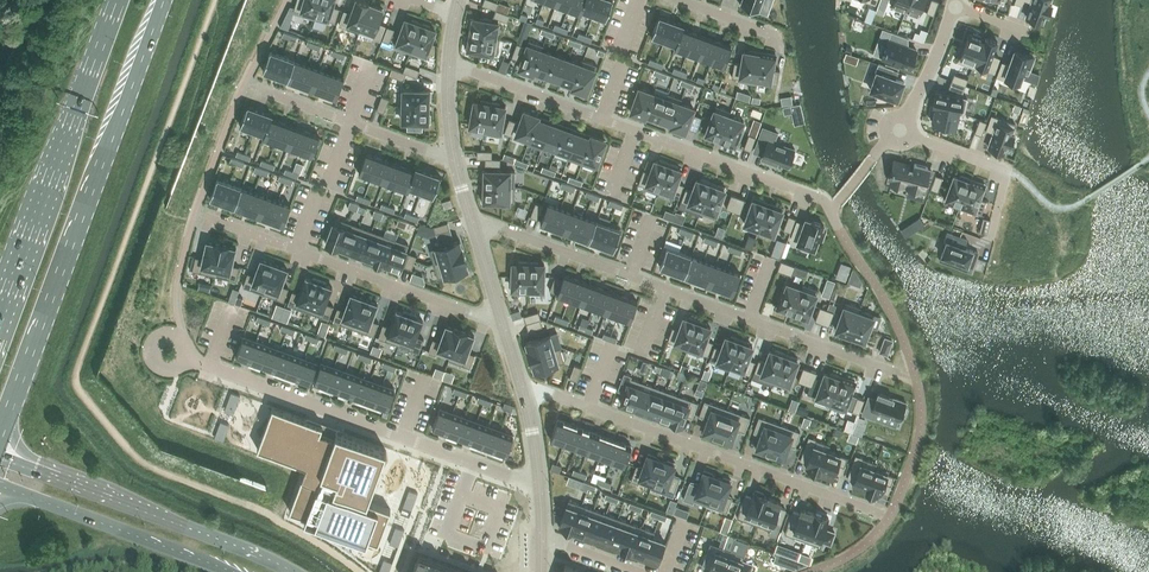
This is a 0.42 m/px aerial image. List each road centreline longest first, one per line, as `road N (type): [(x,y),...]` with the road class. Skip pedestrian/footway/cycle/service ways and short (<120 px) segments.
road 1 (residential): [(470,218),(916,380)]
road 2 (primary): [(0,441),(163,0)]
road 3 (residential): [(835,206),(447,62)]
road 4 (residential): [(519,383),(889,518)]
road 5 (residential): [(185,358),(539,487)]
road 6 (primary): [(116,0),(0,315)]
road 7 (tertiary): [(293,571),(0,455)]
road 8 (residential): [(206,217),(501,324)]
road 9 (tertiary): [(0,486),(232,571)]
road 10 (residential): [(455,160),(259,90)]
road 11 (residential): [(990,237),(1008,170),(900,130)]
road 12 (residential): [(900,130),(954,5)]

